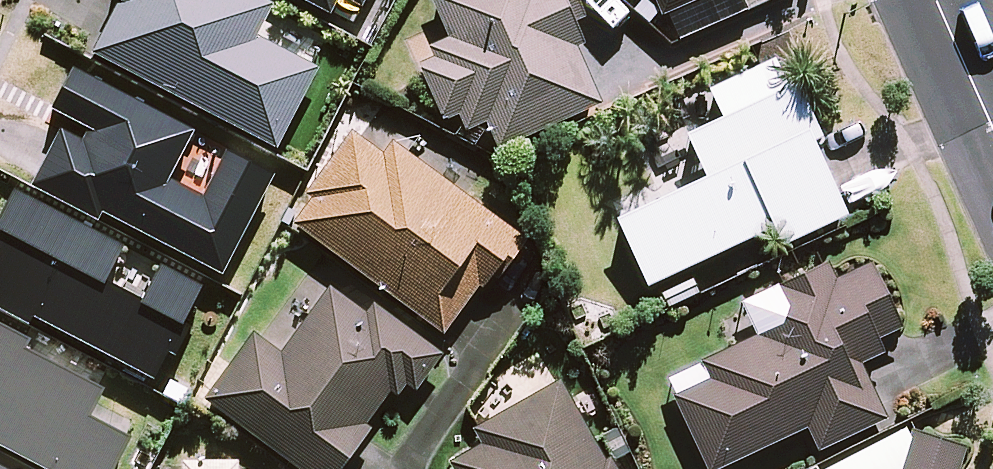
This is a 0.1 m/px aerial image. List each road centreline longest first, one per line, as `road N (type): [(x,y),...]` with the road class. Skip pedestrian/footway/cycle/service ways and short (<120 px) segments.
road 1 (tertiary): [(992,123),(933,0)]

